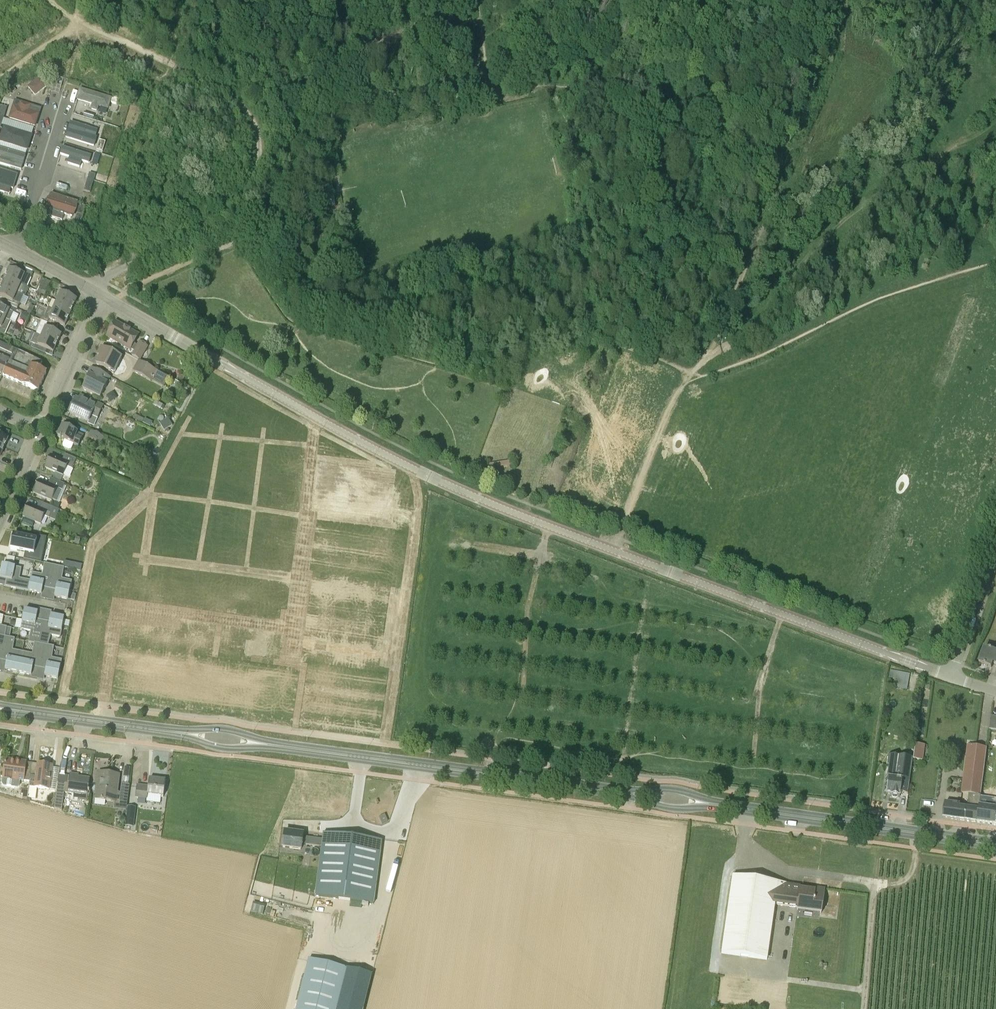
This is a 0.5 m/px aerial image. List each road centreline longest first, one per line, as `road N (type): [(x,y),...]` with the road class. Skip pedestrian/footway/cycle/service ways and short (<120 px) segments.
road 1 (secondary): [(995,844),(0,708)]
road 2 (tertiary): [(955,674),(528,518),(397,460),(102,295)]
road 3 (track): [(602,337),(629,238),(616,141),(598,99),(569,87),(491,93),(465,51),(423,33),(379,40),(326,84)]
road 4 (track): [(819,0),(771,197),(705,360),(690,372)]
road 5 (track): [(995,261),(890,294),(683,383)]
road 6 (track): [(218,218),(244,197),(258,170),(257,131),(246,111),(78,21)]
road 7 (track): [(348,0),(310,154),(274,217),(242,239)]
road 8 (track): [(683,383),(612,550)]
road 9 (residential): [(39,427),(102,295)]
road 10 (track): [(93,291),(100,279),(209,223)]
road 11 (residential): [(955,674),(995,556)]

